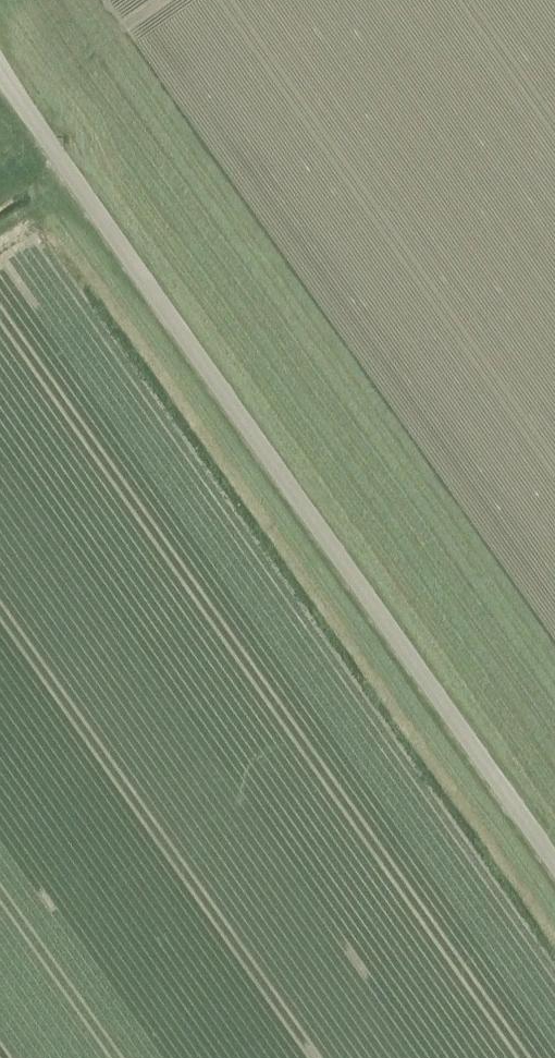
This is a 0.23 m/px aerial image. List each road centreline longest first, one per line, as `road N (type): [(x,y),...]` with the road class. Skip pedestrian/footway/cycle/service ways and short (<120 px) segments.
road 1 (unclassified): [(554,860),(0,62)]

